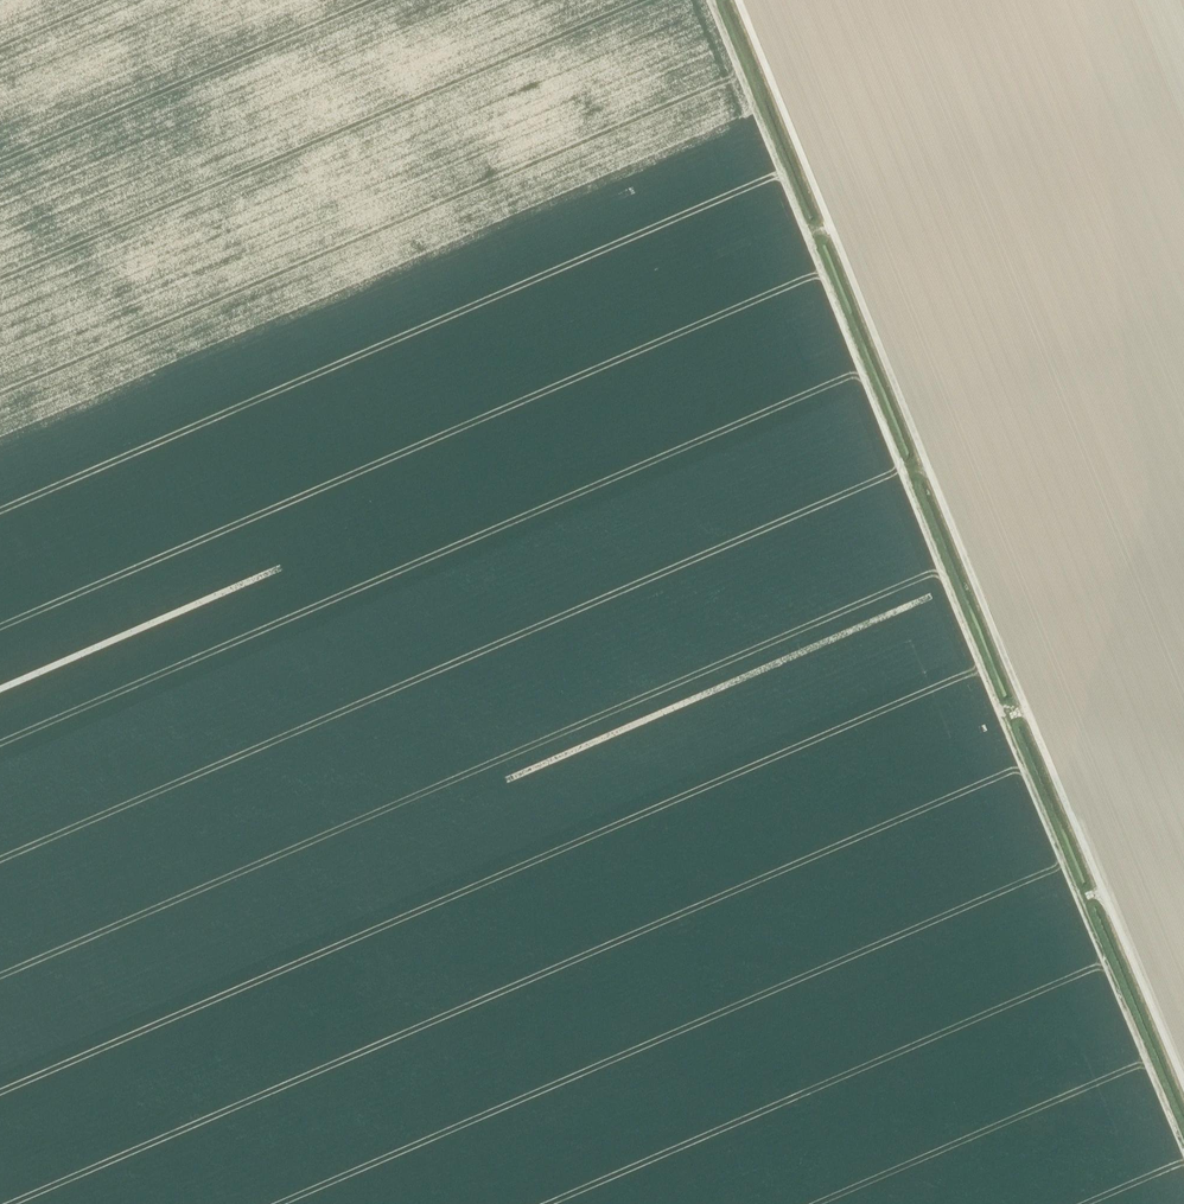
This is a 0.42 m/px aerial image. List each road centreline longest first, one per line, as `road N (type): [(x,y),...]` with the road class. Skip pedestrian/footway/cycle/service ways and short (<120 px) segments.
road 1 (track): [(1183,1094),(806,187)]

